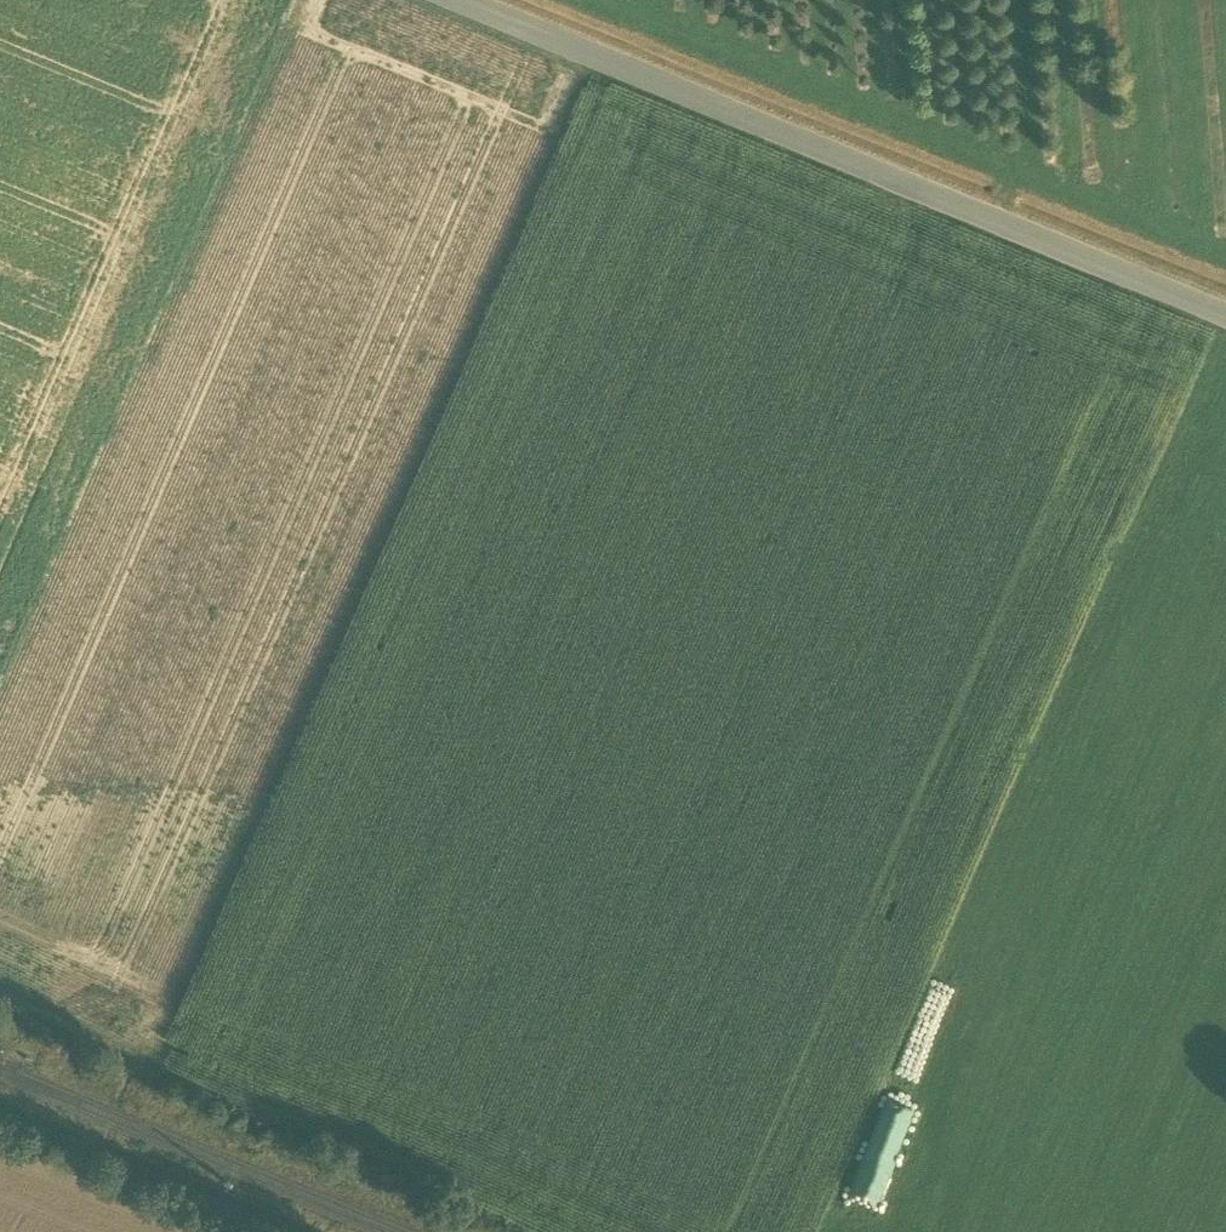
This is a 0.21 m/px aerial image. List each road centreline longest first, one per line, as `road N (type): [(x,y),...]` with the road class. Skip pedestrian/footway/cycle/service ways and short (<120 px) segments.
road 1 (unclassified): [(1225,309),(457,0)]
road 2 (track): [(0,1119),(281,1231)]

